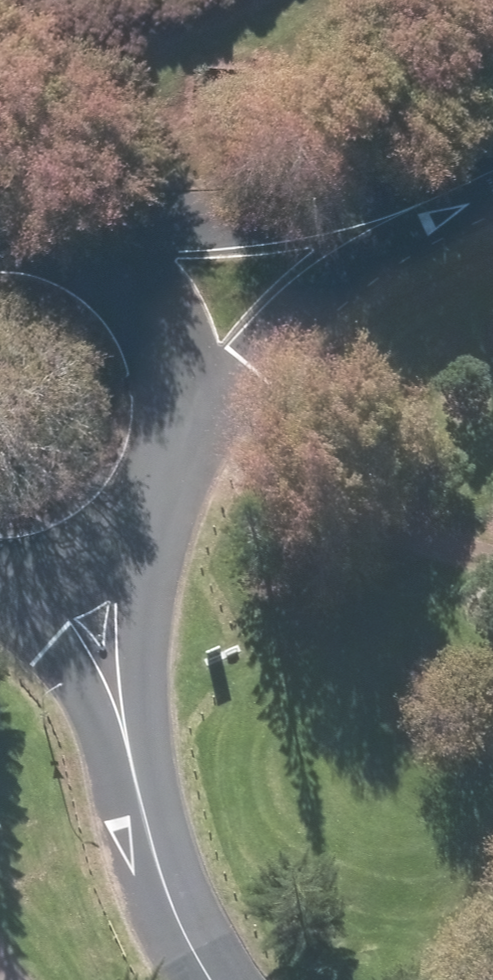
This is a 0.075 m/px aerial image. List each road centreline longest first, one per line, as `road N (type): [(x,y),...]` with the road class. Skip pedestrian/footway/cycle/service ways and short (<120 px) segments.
road 1 (residential): [(60,218),(202,215),(466,172)]
road 2 (residential): [(183,406),(361,243),(466,172)]
road 3 (residential): [(161,478),(146,592),(140,832)]
road 4 (residential): [(140,832),(61,650),(37,616),(0,586)]
road 5 (residential): [(60,218),(115,250),(156,298),(178,350),(183,406)]
road 6 (residential): [(161,478),(143,511),(100,550),(51,574),(0,582)]
road 7 (residential): [(140,832),(203,979)]

